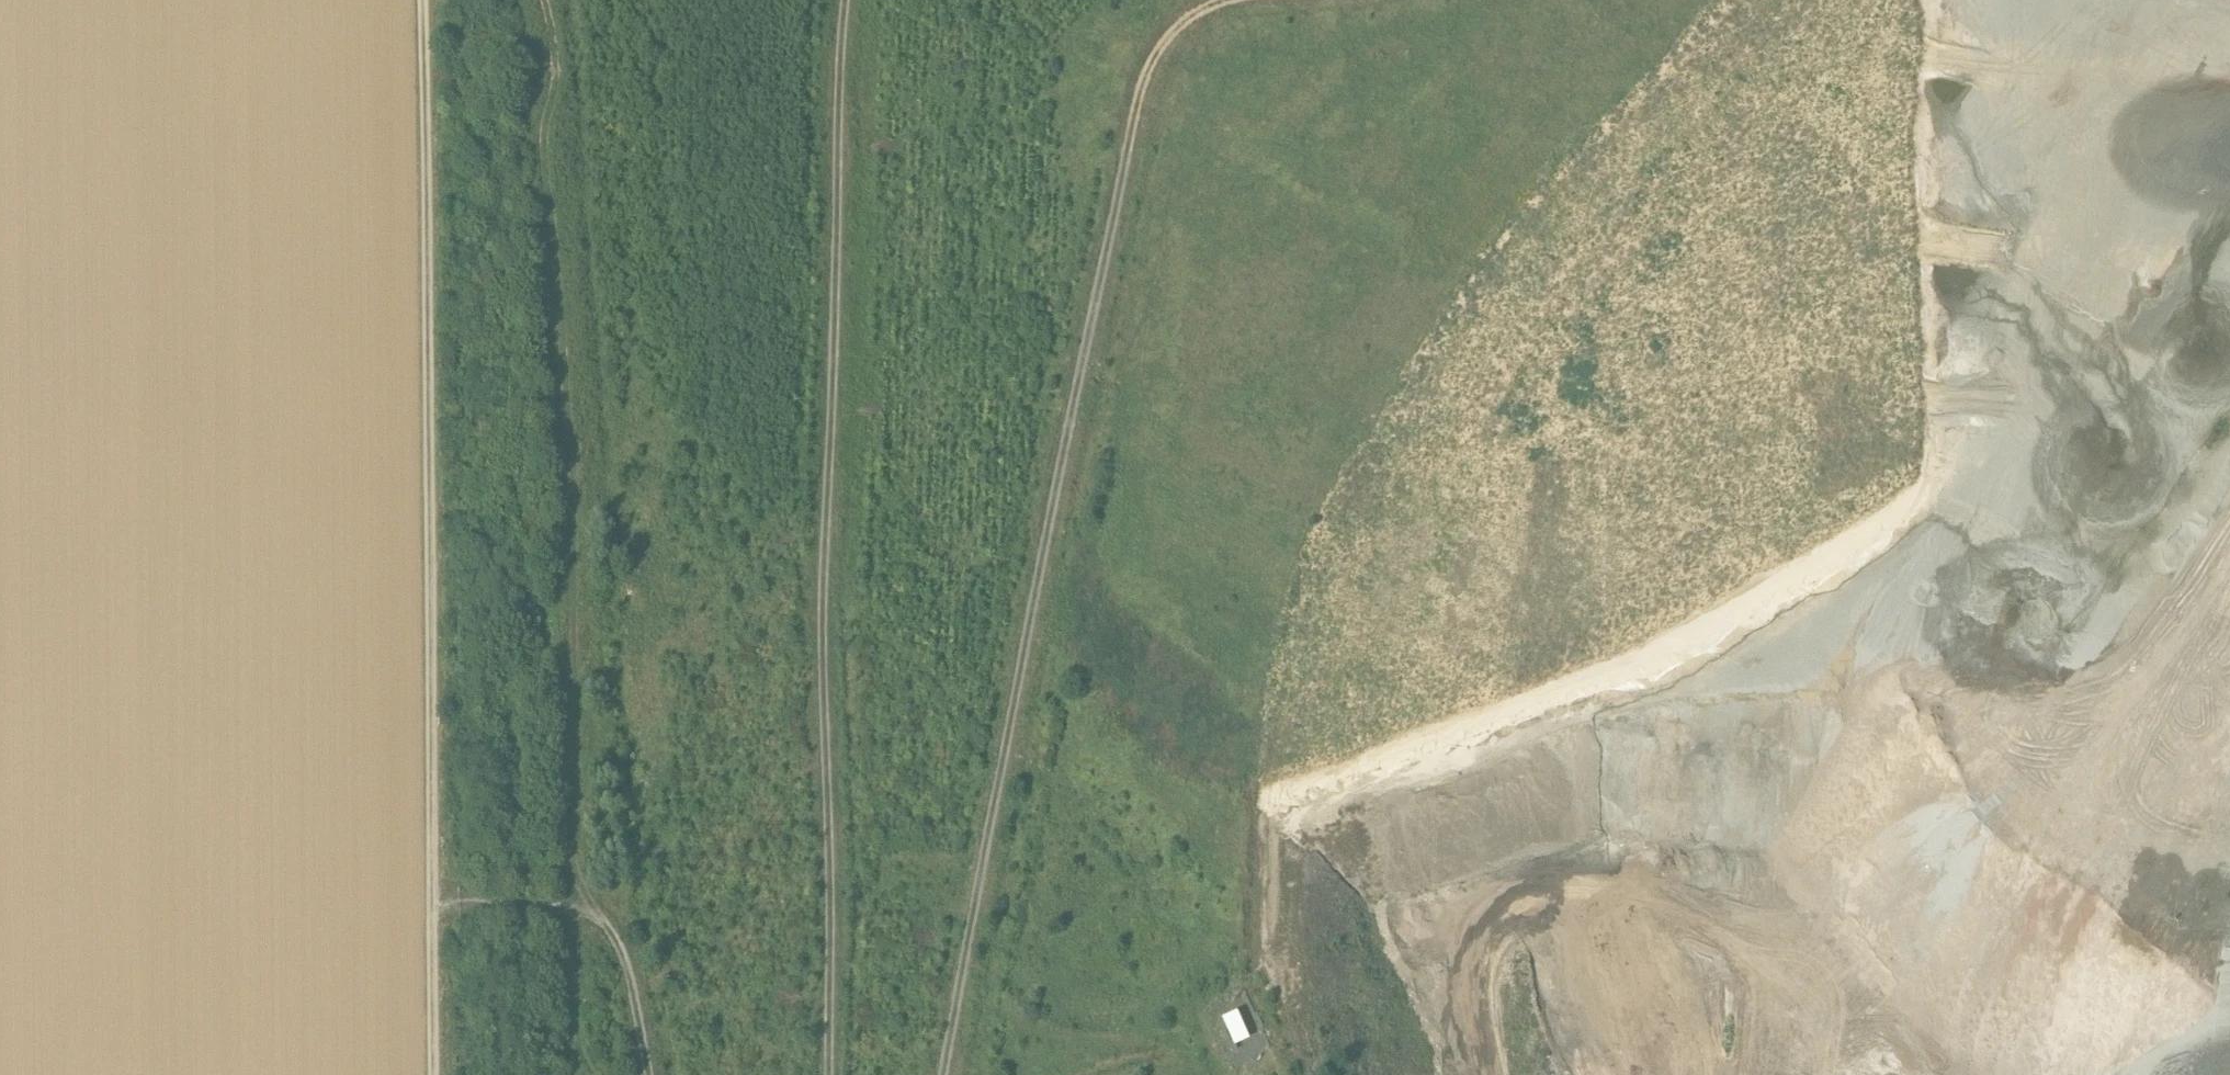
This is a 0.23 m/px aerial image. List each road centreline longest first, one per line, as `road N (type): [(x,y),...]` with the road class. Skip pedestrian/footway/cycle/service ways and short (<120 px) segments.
road 1 (track): [(836,1074),(833,590),(857,0)]
road 2 (track): [(440,1074),(425,0)]
road 3 (track): [(541,0),(552,51),(542,133),(570,414),(578,780),(569,851),(591,916)]
road 4 (track): [(1126,185),(956,1074)]
road 5 (track): [(645,1074),(609,926),(591,916),(508,903),(439,902)]

